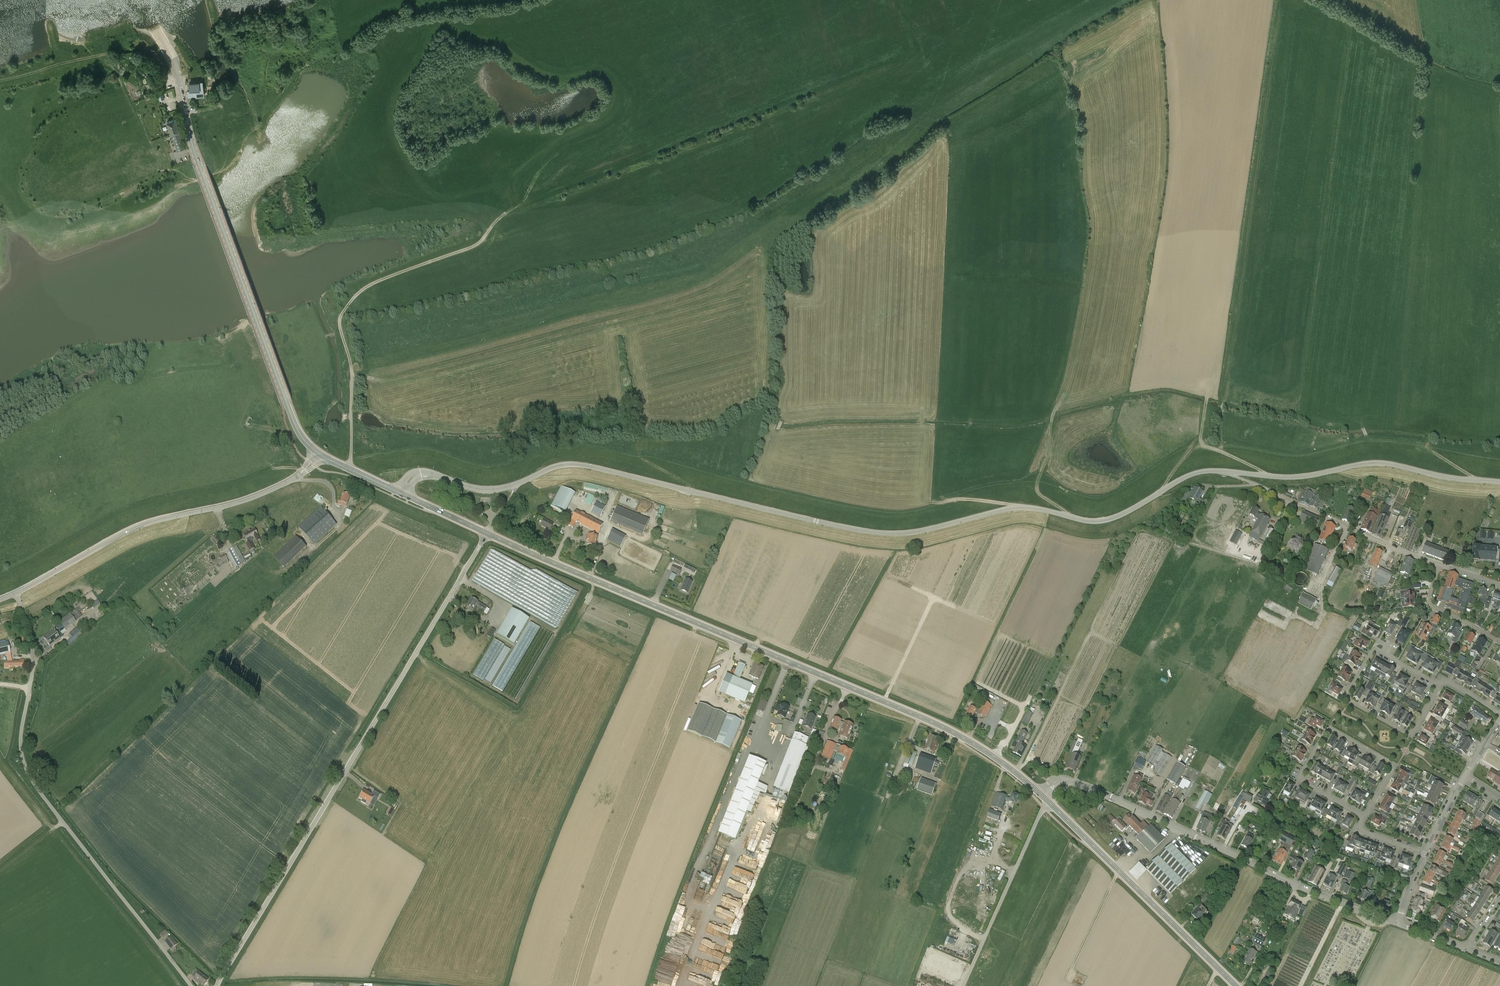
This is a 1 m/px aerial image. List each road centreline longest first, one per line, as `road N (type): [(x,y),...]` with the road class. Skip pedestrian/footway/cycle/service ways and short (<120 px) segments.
road 1 (tertiary): [(421,474),(484,490),(562,465),(586,466),(881,535),(1025,508),(1104,522),(1204,471),(1302,478),(1385,465),(1499,483)]
road 2 (secondary): [(1040,794),(949,730),(486,533)]
road 3 (track): [(352,372),(339,324),(361,290),(474,248),(501,214),(818,93)]
road 4 (unclassified): [(218,985),(486,533)]
road 5 (secondary): [(320,454),(290,414),(191,143),(169,56),(151,24)]
road 6 (unclassified): [(190,985),(28,773),(20,741),(33,653),(14,594)]
road 7 (residential): [(1397,923),(1300,888),(1083,786),(1060,780),(1040,794)]
road 8 (tertiary): [(14,594),(141,524),(277,487),(320,454)]
road 9 (track): [(318,339),(607,277)]
road 10 (secondary): [(1235,985),(1040,794)]
road 11 (residential): [(1439,685),(1410,736),(1349,700),(1372,652),(1398,663)]
road 12 (residential): [(1365,818),(1301,776),(1332,729),(1393,768)]
road 13 (residential): [(1441,565),(1276,493)]
road 14 (track): [(1206,400),(1204,446),(1271,477)]
road 15 (residential): [(1499,644),(1431,605),(1441,565)]

